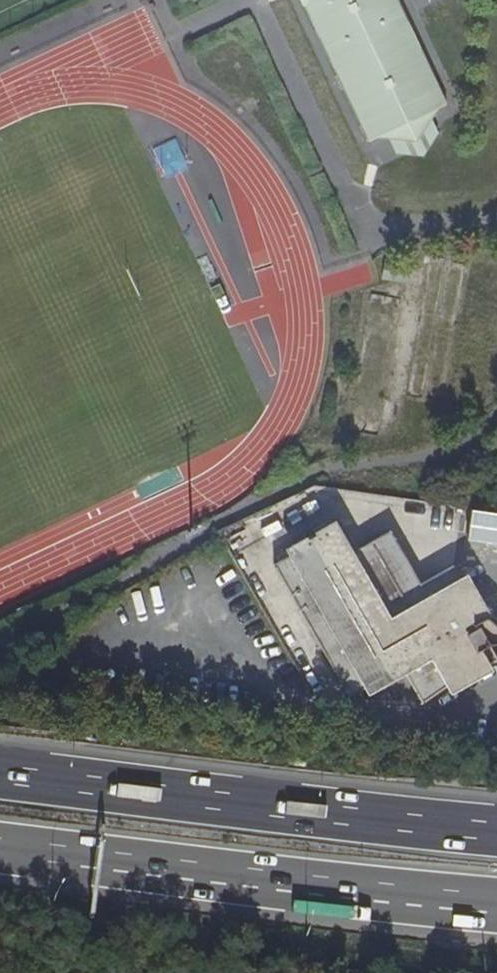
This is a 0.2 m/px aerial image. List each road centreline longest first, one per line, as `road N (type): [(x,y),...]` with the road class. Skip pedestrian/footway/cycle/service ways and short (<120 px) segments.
road 1 (motorway): [(496,831),(0,773)]
road 2 (motorway): [(0,848),(496,902)]

